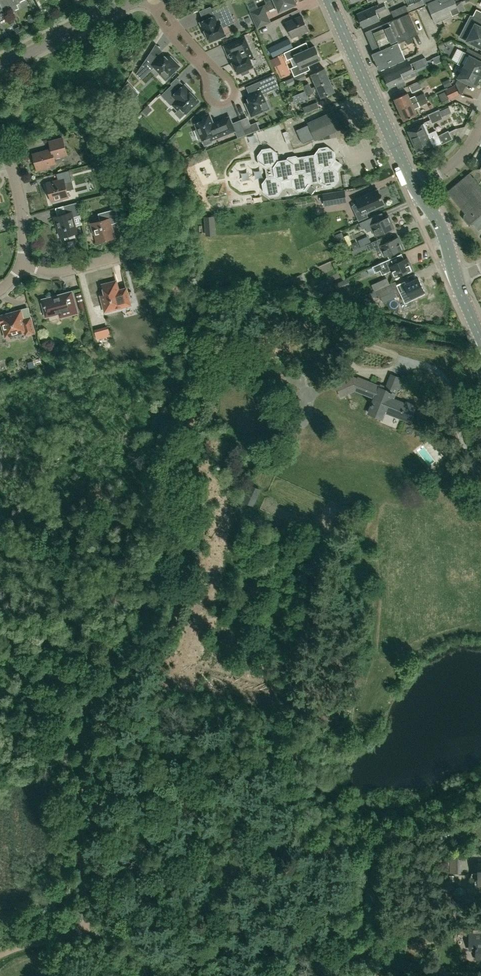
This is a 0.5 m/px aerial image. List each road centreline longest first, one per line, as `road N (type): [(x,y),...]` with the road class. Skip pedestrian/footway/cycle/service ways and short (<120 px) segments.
road 1 (tertiary): [(414,186),(329,0)]
road 2 (residential): [(0,67),(136,0)]
road 3 (residential): [(22,260),(20,203),(0,137)]
road 4 (residential): [(22,260),(49,273),(138,255)]
road 5 (residential): [(197,64),(210,100),(232,100),(234,85),(205,56)]

